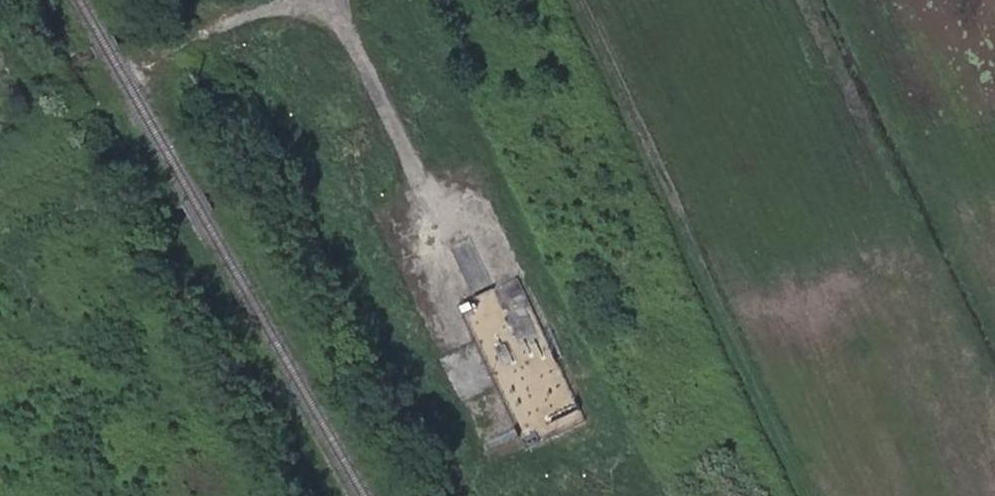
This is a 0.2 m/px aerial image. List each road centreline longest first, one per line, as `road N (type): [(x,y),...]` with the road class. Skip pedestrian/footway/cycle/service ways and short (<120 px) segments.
road 1 (track): [(0,119),(39,95),(201,49),(315,0)]

